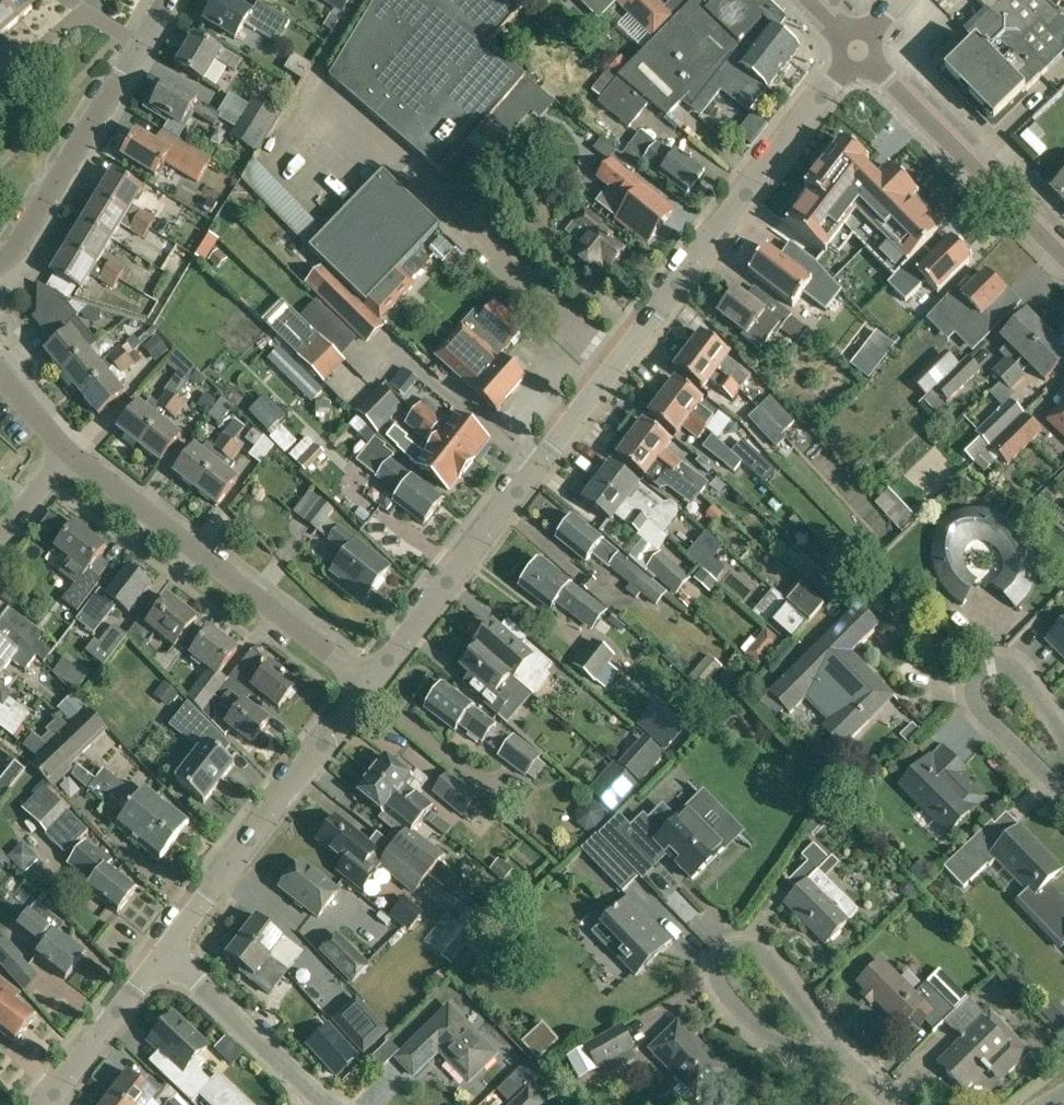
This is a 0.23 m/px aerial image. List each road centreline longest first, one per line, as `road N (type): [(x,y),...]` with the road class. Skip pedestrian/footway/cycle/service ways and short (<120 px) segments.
road 1 (residential): [(367,682),(859,48)]
road 2 (residential): [(367,682),(68,449)]
road 3 (residential): [(164,955),(367,682)]
road 4 (tertiary): [(1063,255),(859,48)]
road 5 (residential): [(834,1037),(773,1040),(737,1010),(719,975),(723,954),(746,940),(793,994)]
road 6 (residential): [(0,266),(139,40)]
road 7 (residential): [(1063,787),(981,713),(975,683),(993,665),(1015,669),(1059,730)]
road 8 (residential): [(164,955),(326,1104)]
road 9 (residential): [(48,1104),(164,955)]
road 10 (residential): [(0,82),(74,17),(90,15),(139,40)]

